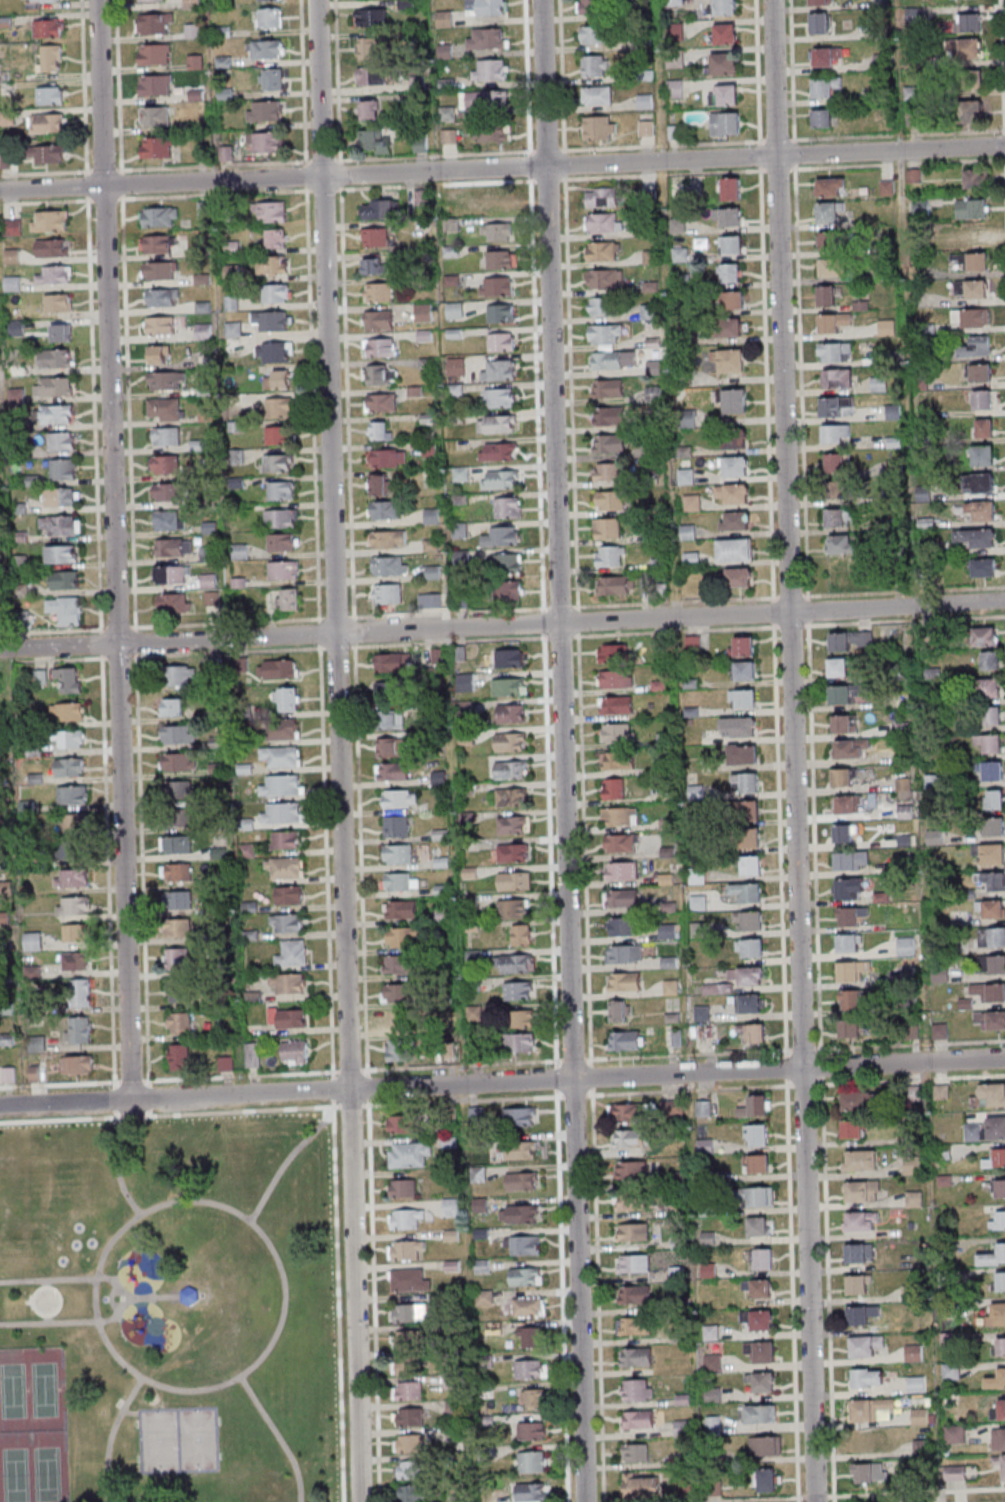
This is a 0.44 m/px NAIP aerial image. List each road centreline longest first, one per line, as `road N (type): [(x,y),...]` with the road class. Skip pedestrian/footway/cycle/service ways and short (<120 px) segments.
road 1 (residential): [(360,1501),(315,0)]
road 2 (residential): [(814,1501),(770,0)]
road 3 (residential): [(584,1501),(541,0)]
road 4 (residential): [(130,1100),(96,0)]
road 5 (residential): [(1004,602),(0,649)]
road 6 (residential): [(1004,1059),(0,1106)]
road 7 (residential): [(1004,146),(0,191)]

